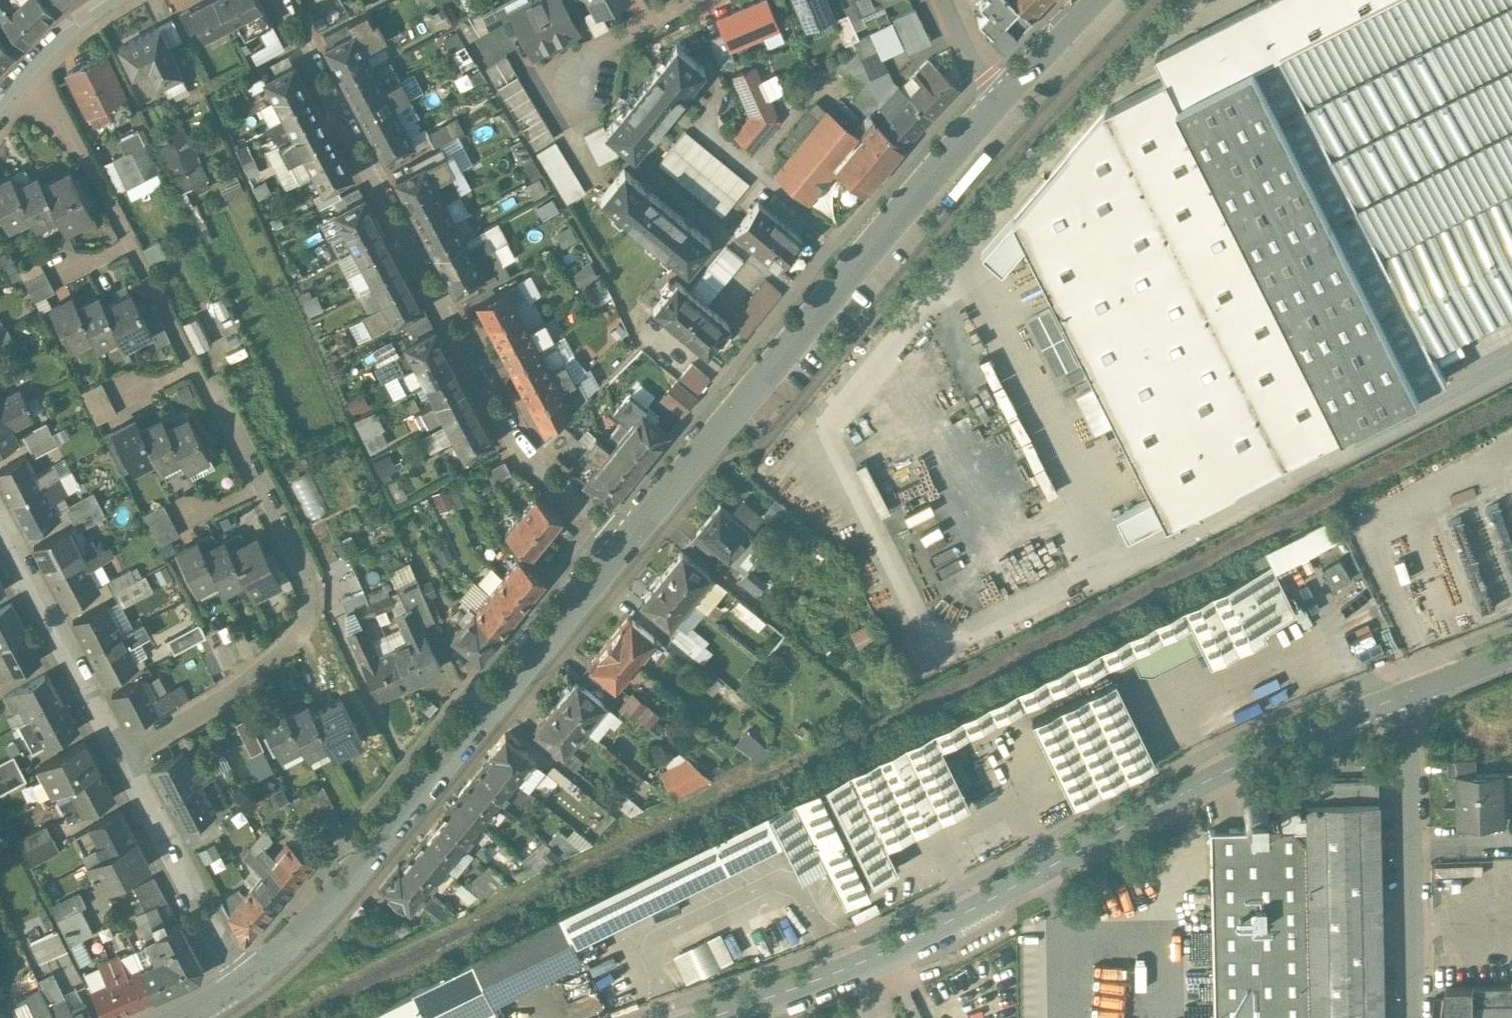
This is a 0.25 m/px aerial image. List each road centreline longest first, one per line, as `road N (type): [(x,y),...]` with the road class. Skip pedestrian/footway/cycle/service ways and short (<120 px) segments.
road 1 (residential): [(13,86),(57,115),(88,159),(302,582),(305,614),(275,658),(123,758)]
road 2 (residential): [(1407,694),(1263,752),(906,942),(712,1017)]
road 3 (residential): [(628,535),(518,439),(286,0)]
road 4 (tertiary): [(238,984),(318,914),(628,535)]
road 5 (tertiary): [(628,535),(1006,103)]
road 6 (residential): [(1413,1017),(1407,694)]
road 7 (residential): [(0,524),(123,758)]
road 8 (residential): [(123,758),(238,984)]
road 9 (tertiary): [(1006,103),(1106,0)]
road 10 (residential): [(111,0),(13,86)]
road 11 (residential): [(947,0),(980,79),(1006,103)]

